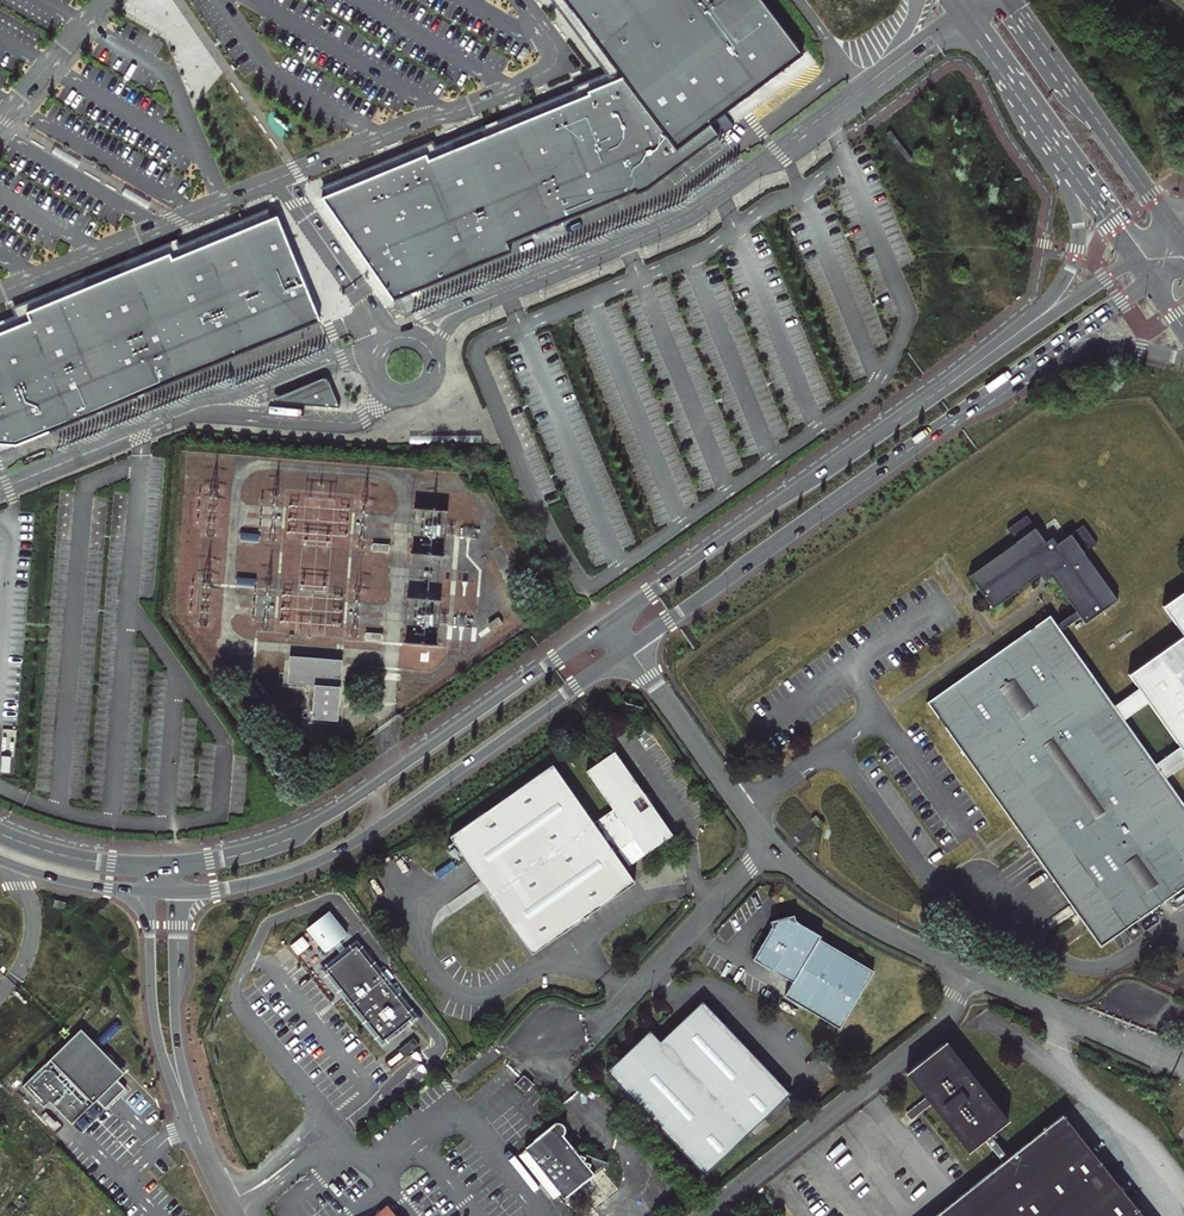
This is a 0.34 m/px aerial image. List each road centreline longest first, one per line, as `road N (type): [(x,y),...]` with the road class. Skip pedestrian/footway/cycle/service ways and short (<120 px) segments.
road 1 (unclassified): [(470,305),(685,217),(892,64)]
road 2 (primary): [(628,649),(1005,383)]
road 3 (primary): [(981,361),(607,621)]
road 4 (unclassified): [(383,390),(373,411),(353,422),(199,413),(0,493)]
road 5 (unclassified): [(0,481),(200,400),(257,392),(344,357),(372,358)]
road 6 (residential): [(278,178),(548,70),(554,44),(520,0)]
road 7 (residential): [(969,970),(939,1027),(705,1215)]
road 8 (primary): [(361,837),(628,649)]
road 9 (residential): [(772,844),(590,1033),(544,1043)]
road 10 (trunk): [(1032,108),(1076,204),(1079,249),(1053,300),(981,361)]
road 11 (residential): [(0,291),(278,178)]
road 12 (trunk): [(1174,228),(1012,0)]
road 13 (primary): [(607,621),(384,779)]
road 14 (tertiary): [(148,891),(157,1038),(197,1134)]
road 15 (tertiary): [(197,1134),(175,1031),(177,891)]
road 16 (unclassified): [(628,649),(772,844)]
road 17 (unclassified): [(772,844),(848,911),(969,970)]
road 18 (primary): [(384,779),(275,840),(176,864)]
road 19 (residential): [(278,178),(359,291),(383,341)]
road 20 (primary): [(177,891),(267,879),(361,837)]
road 21 (trunk): [(1005,383),(1090,345),(1183,359)]
road 22 (primary): [(1134,258),(981,361)]
road 23 (trunk): [(1032,108),(1134,258)]
road 24 (primary): [(1005,383),(1151,281)]
road 25 (unclassified): [(969,970),(1130,1042)]
road 26 (residential): [(102,0),(0,120)]
road 27 (primary): [(148,865),(81,859),(0,834)]
road 28 (primary): [(0,859),(72,881),(148,891)]

